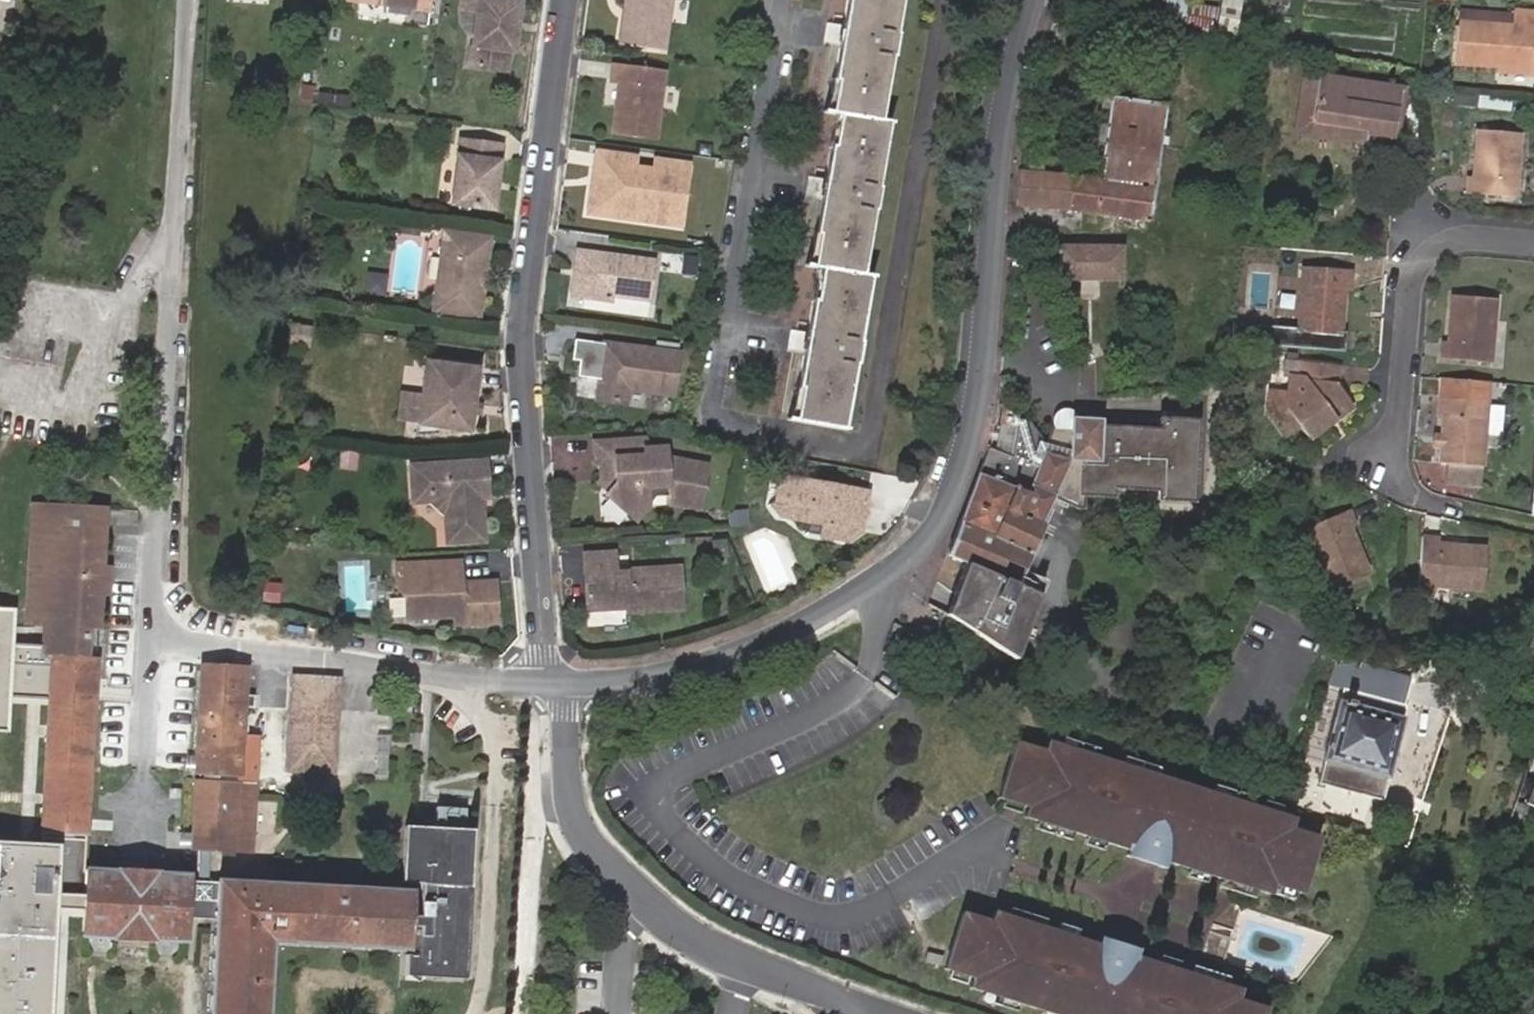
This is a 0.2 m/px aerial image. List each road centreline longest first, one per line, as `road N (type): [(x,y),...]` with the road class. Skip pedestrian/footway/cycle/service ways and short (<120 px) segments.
road 1 (residential): [(565,683),(649,681),(733,654),(916,549),(963,466),(981,362),(999,133),(1030,0)]
road 2 (residential): [(569,0),(522,342),(546,682),(565,683)]
road 3 (residential): [(873,447),(744,427),(718,418),(714,400),(783,0)]
road 4 (residential): [(565,683),(581,833),(638,898),(669,923),(775,972),(894,1013)]
road 5 (residential): [(1533,240),(1466,233),(1428,251),(1411,287),(1386,467)]
road 6 (track): [(310,1013),(312,988),(336,980),(384,986),(389,1013)]

